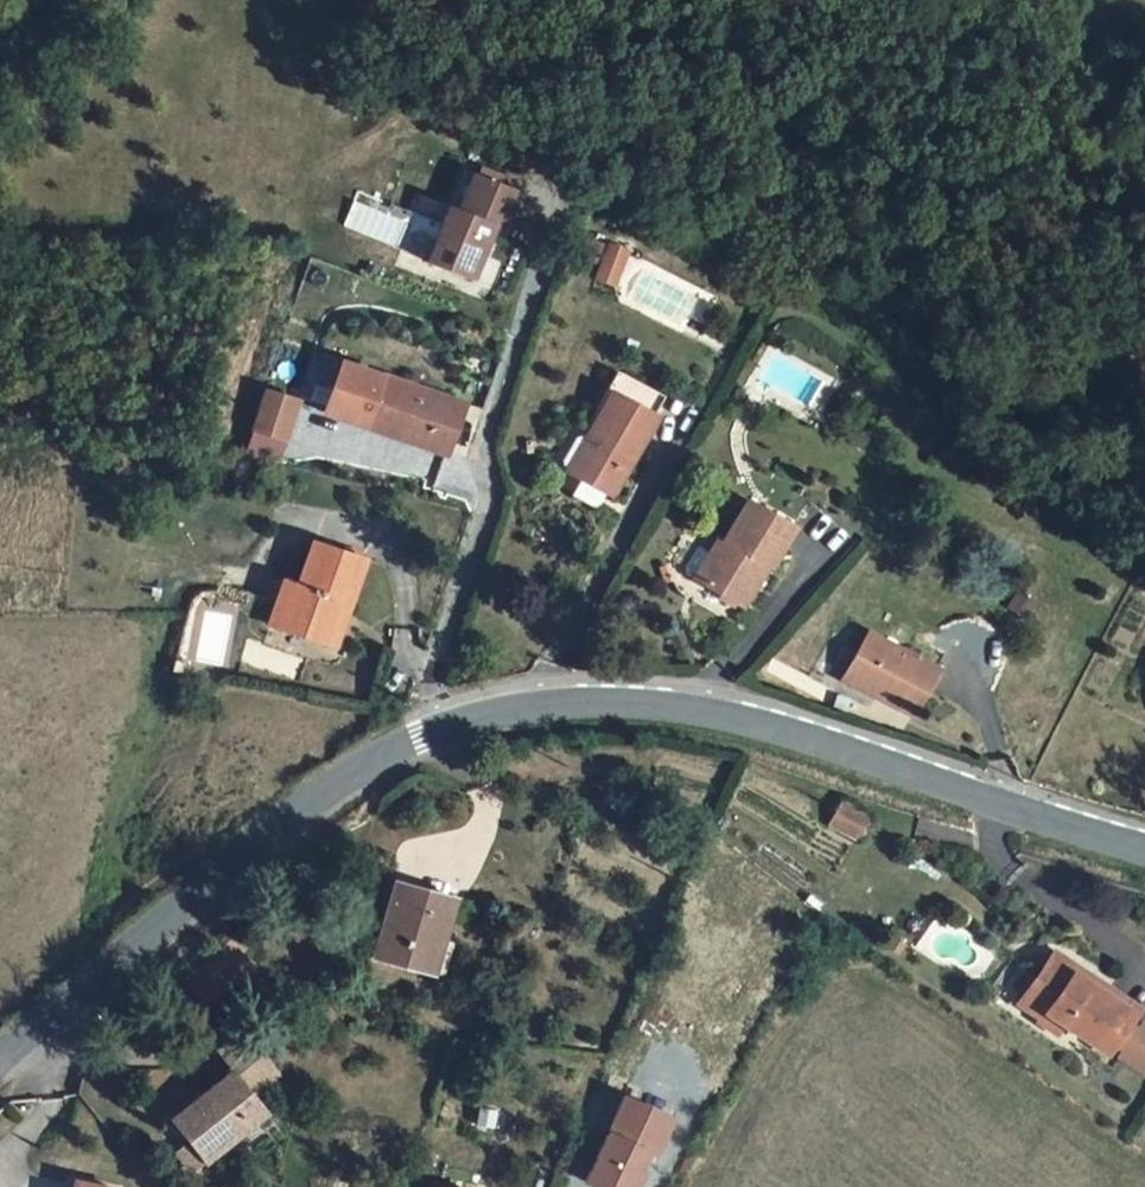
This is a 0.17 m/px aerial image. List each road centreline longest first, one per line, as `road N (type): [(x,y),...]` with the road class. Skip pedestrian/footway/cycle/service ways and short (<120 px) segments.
road 1 (tertiary): [(0,1060),(352,772),(445,727),(513,708),(639,703),(742,721),(1144,849)]

